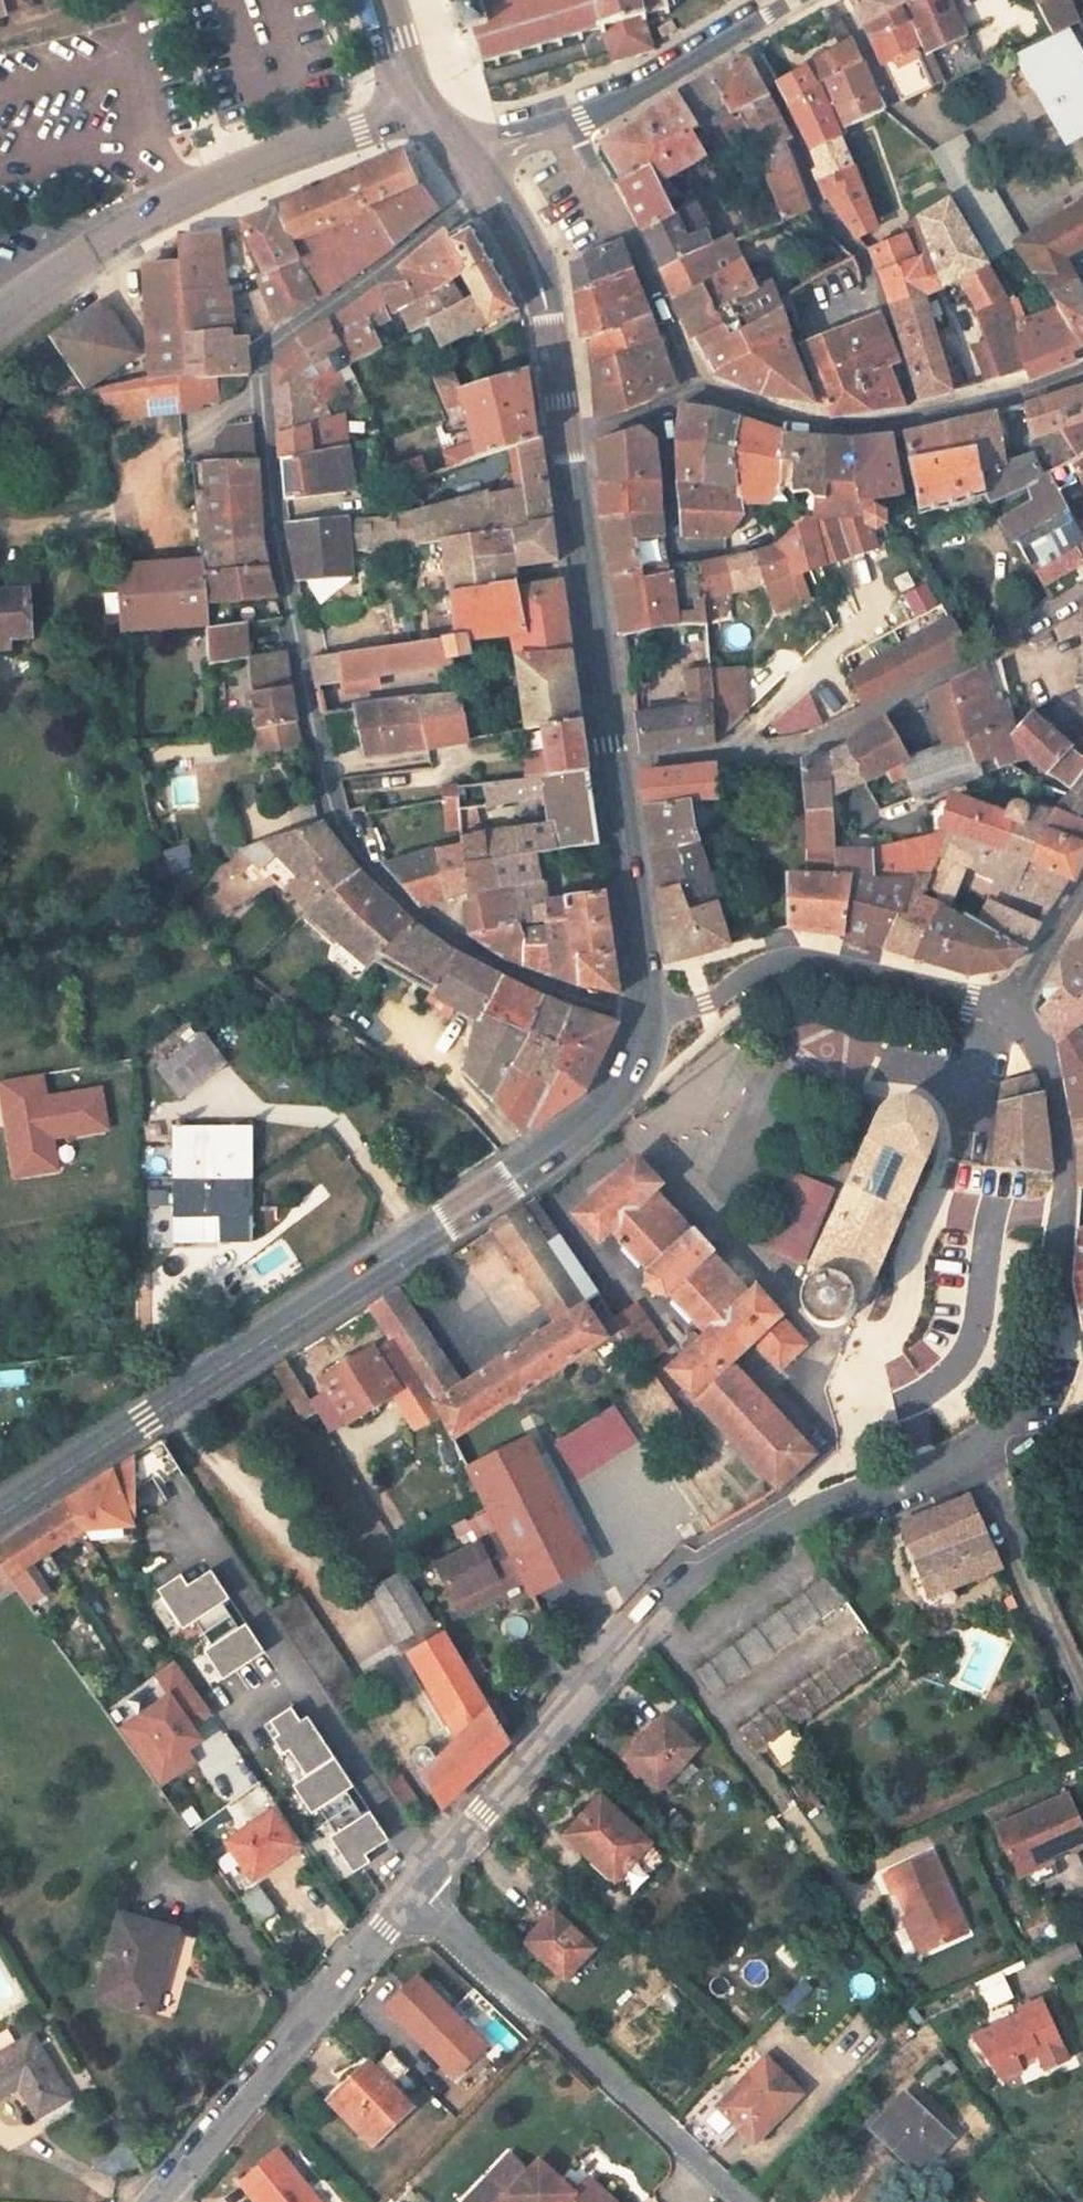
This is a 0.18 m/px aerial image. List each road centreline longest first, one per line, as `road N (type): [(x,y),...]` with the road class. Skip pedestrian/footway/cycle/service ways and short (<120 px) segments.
road 1 (residential): [(657,1015),(567,990),(459,943),(363,859),(319,764),(276,534),(264,351),(491,192)]
road 2 (secondary): [(657,1015),(645,1074),(510,1181),(0,1509)]
road 3 (residential): [(444,1895),(695,1605),(983,1440)]
road 4 (residential): [(624,769),(758,753),(902,708),(1082,592)]
road 5 (residential): [(421,108),(174,203),(0,317)]
road 6 (residential): [(983,1440),(1039,1396),(1071,1345),(1056,1089),(1012,1018)]
road 7 (residential): [(748,25),(835,237),(871,283),(924,422)]
road 8 (residential): [(745,2201),(438,1903)]
road 9 (residential): [(213,1546),(444,1895)]
road 10 (residential): [(151,2201),(438,1903)]
road 11 (residential): [(1012,1018),(845,965),(776,958),(657,1015)]
road 12 (secondary): [(567,445),(624,769)]
road 13 (residential): [(698,392),(624,234),(561,126)]
road 14 (residential): [(660,408),(673,549),(728,543),(797,499)]
road 15 (secondary): [(491,192),(540,284),(567,445)]
road 16 (residential): [(983,1440),(1082,1685)]
road 17 (secondary): [(624,769),(657,1015)]
road 18 (residential): [(924,422),(798,424),(698,392)]
road 19 (secondary): [(748,25),(561,126)]
road 20 (residential): [(1082,373),(924,422)]

